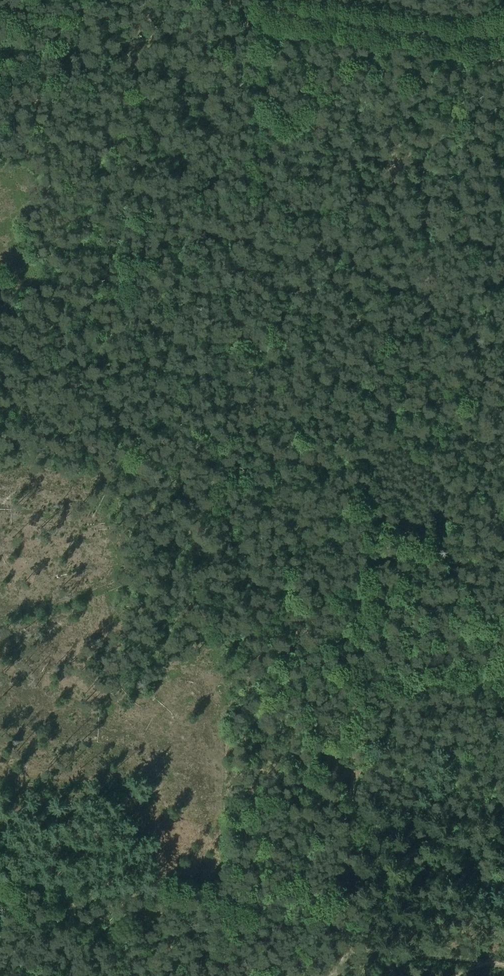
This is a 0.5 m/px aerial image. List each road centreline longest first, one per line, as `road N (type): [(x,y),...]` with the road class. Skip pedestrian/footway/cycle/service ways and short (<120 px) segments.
road 1 (track): [(325,975),(346,959),(363,595),(503,612)]
road 2 (track): [(503,28),(482,38),(454,38),(269,13),(214,18),(119,46),(0,49)]

